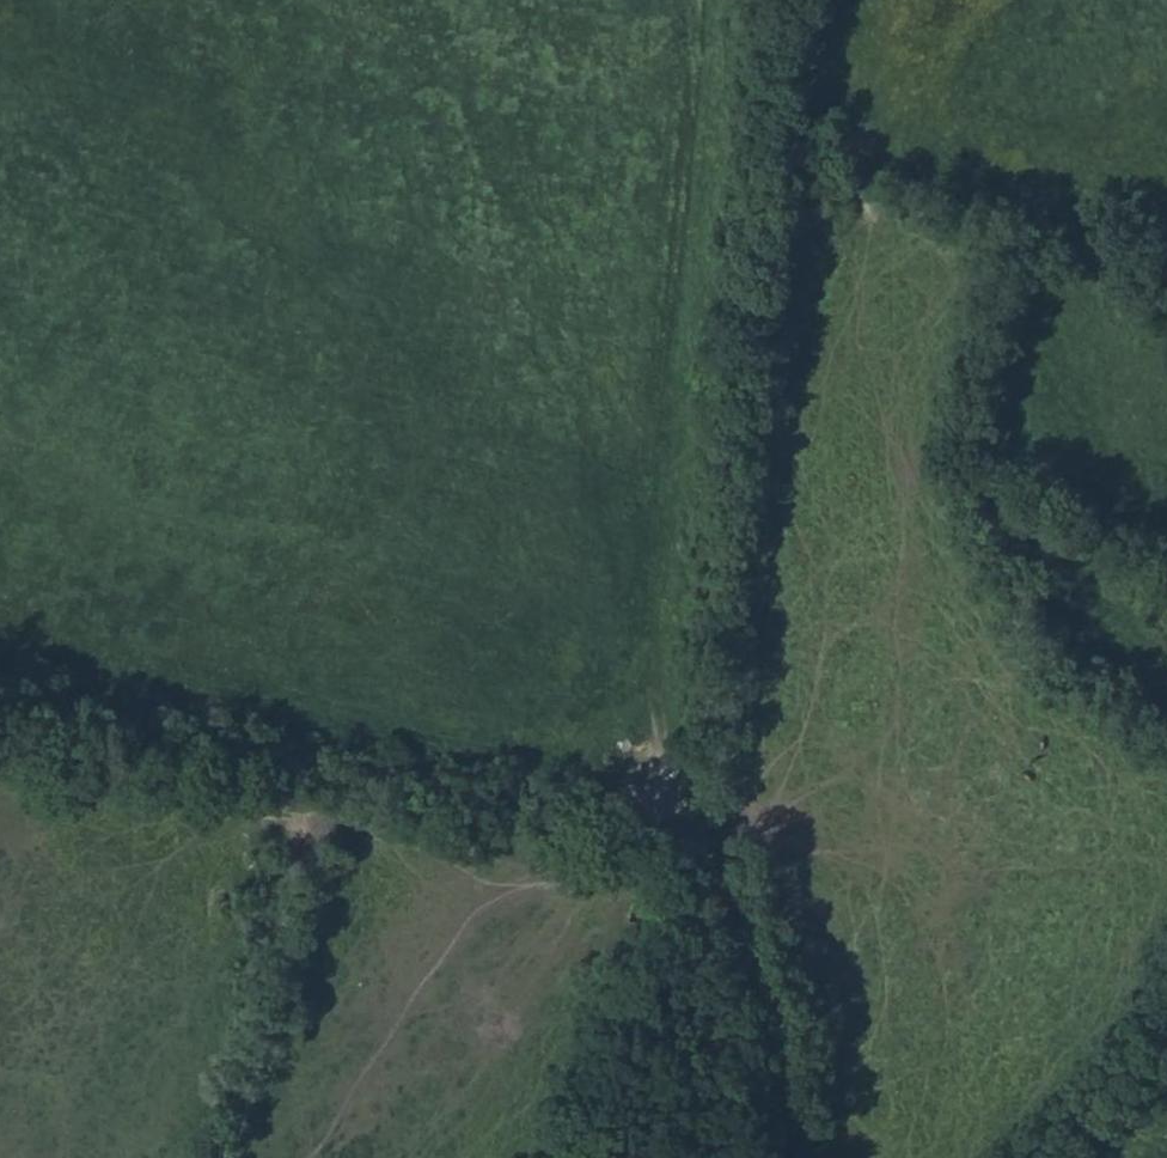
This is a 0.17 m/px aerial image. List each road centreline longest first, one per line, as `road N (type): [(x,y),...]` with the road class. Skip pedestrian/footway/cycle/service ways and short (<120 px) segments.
road 1 (unclassified): [(772,1157),(668,813)]

